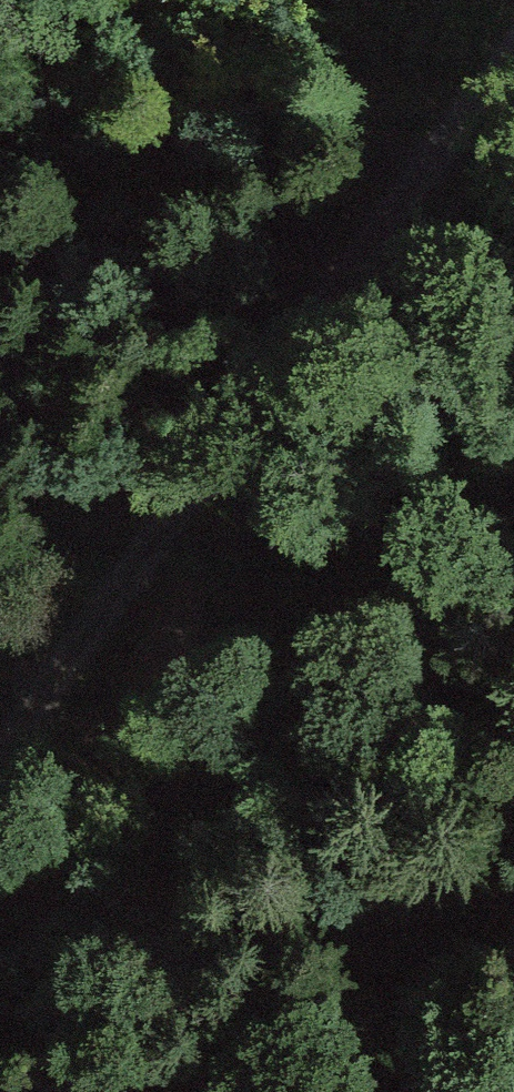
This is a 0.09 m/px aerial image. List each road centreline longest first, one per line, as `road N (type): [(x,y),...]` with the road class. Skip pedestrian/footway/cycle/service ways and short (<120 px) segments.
road 1 (track): [(513,56),(151,538),(0,762)]
road 2 (track): [(167,1091),(251,757),(513,341)]

